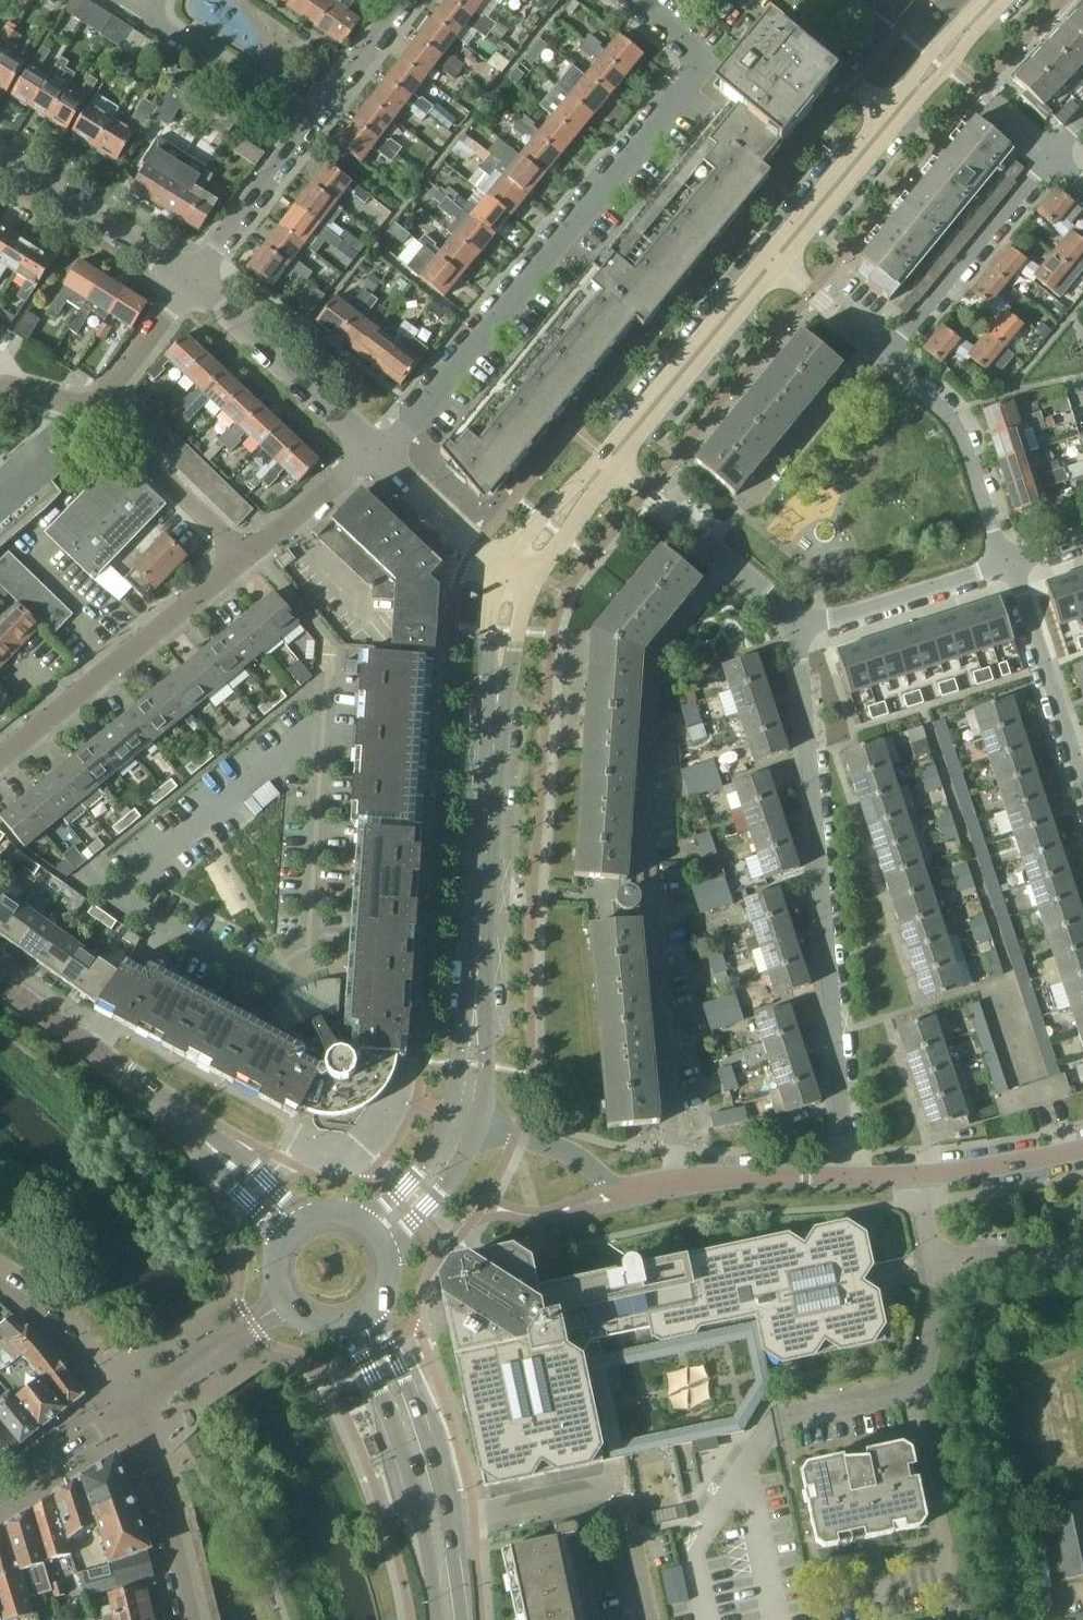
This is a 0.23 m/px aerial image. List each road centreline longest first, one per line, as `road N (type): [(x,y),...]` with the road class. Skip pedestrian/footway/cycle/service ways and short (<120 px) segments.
road 1 (residential): [(378,453),(409,427),(703,60),(628,0)]
road 2 (tertiary): [(466,1126),(501,646),(523,568)]
road 3 (residential): [(847,1178),(802,630)]
road 4 (tertiary): [(290,1228),(166,1107),(0,981)]
road 5 (tertiary): [(996,0),(891,114),(774,265)]
road 6 (residential): [(0,760),(250,556)]
road 7 (tertiary): [(446,1619),(436,1510),(402,1396),(367,1329)]
road 8 (residential): [(777,1417),(921,1389),(938,1290),(932,1258)]
road 9 (residential): [(884,355),(1053,159)]
road 10 (residential): [(802,630),(610,461)]
road 11 (tertiary): [(774,265),(610,461)]
road 12 (residential): [(378,453),(193,280)]
road 13 (residential): [(1008,566),(955,421),(884,355)]
road 14 (residential): [(1082,791),(1008,566)]
road 15 (residential): [(618,1193),(745,1174),(847,1178)]
road 16 (residential): [(193,280),(0,158)]
road 17 (residential): [(194,1619),(167,1510),(128,1410)]
road 18 (residential): [(802,630),(1008,566)]
road 19 (residential): [(99,406),(250,556)]
road 20 (residential): [(307,126),(143,16)]
road 21 (residential): [(193,280),(307,126)]
road 22 (residential): [(0,1275),(67,1325),(128,1410)]
road 23 (residential): [(128,1410),(285,1308)]
road 24 (residential): [(523,568),(476,546),(378,453)]
road 25 (residential): [(618,1193),(576,1156),(466,1126)]
road 26 (residential): [(917,1174),(1082,1147)]
road 27 (residential): [(250,556),(378,453)]
road 28 (residential): [(307,126),(405,0)]
road 29 (residential): [(99,406),(193,280)]
road 30 (residential): [(128,1410),(0,1496)]
road 31 (residential): [(932,1258),(1082,1254)]
road 32 (residential): [(884,355),(774,265)]
road 33 (tertiary): [(610,461),(523,568)]
road 34 (tertiary): [(384,1227),(466,1126)]
road 35 (tertiary): [(367,1329),(384,1316),(401,1283),(397,1246),(384,1227)]

